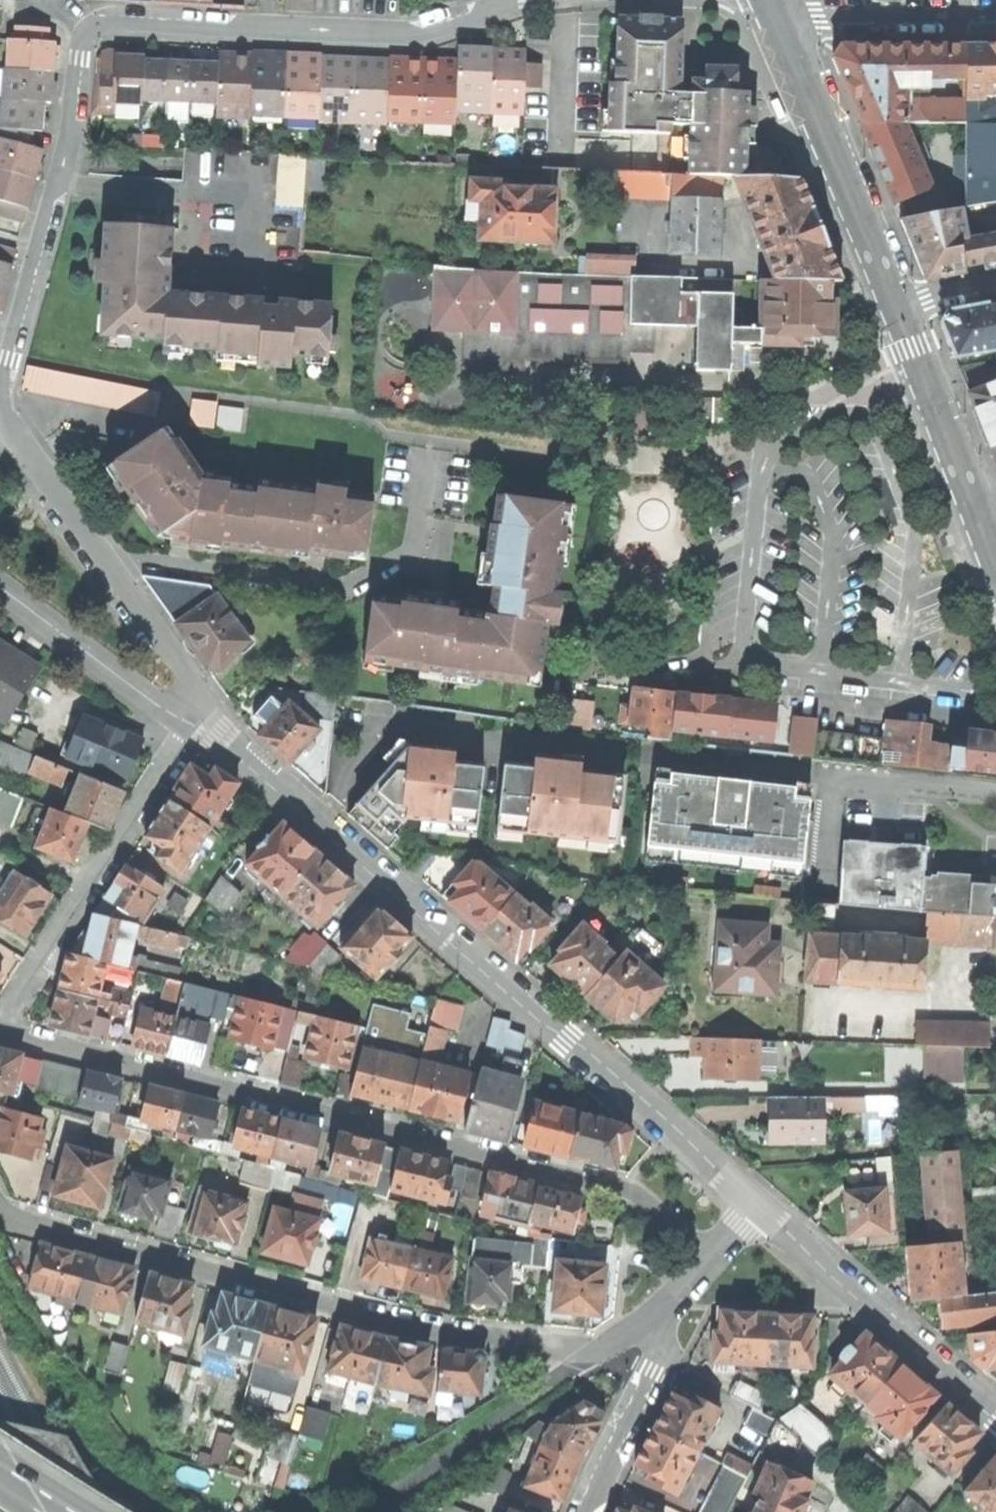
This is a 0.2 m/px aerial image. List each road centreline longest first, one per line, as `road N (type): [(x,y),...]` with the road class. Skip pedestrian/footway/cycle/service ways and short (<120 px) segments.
road 1 (residential): [(0,387),(70,130),(77,54),(97,27),(409,36),(521,0)]
road 2 (residential): [(708,1257),(620,1189),(0,1032)]
road 3 (residential): [(191,724),(214,735),(523,1007),(611,1071),(757,1203)]
road 4 (residential): [(605,1347),(391,1321),(0,1211)]
road 5 (residential): [(2,416),(182,667),(191,724)]
road 6 (residential): [(0,1020),(191,724)]
road 7 (residential): [(757,1203),(995,1416)]
road 8 (secondary): [(897,302),(775,17)]
road 9 (residential): [(0,589),(191,724)]
road 10 (secondary): [(978,508),(897,302)]
road 11 (residential): [(775,17),(995,16)]
road 12 (residential): [(662,1307),(654,1371),(587,1511)]
road 13 (unclassified): [(995,1009),(815,998)]

